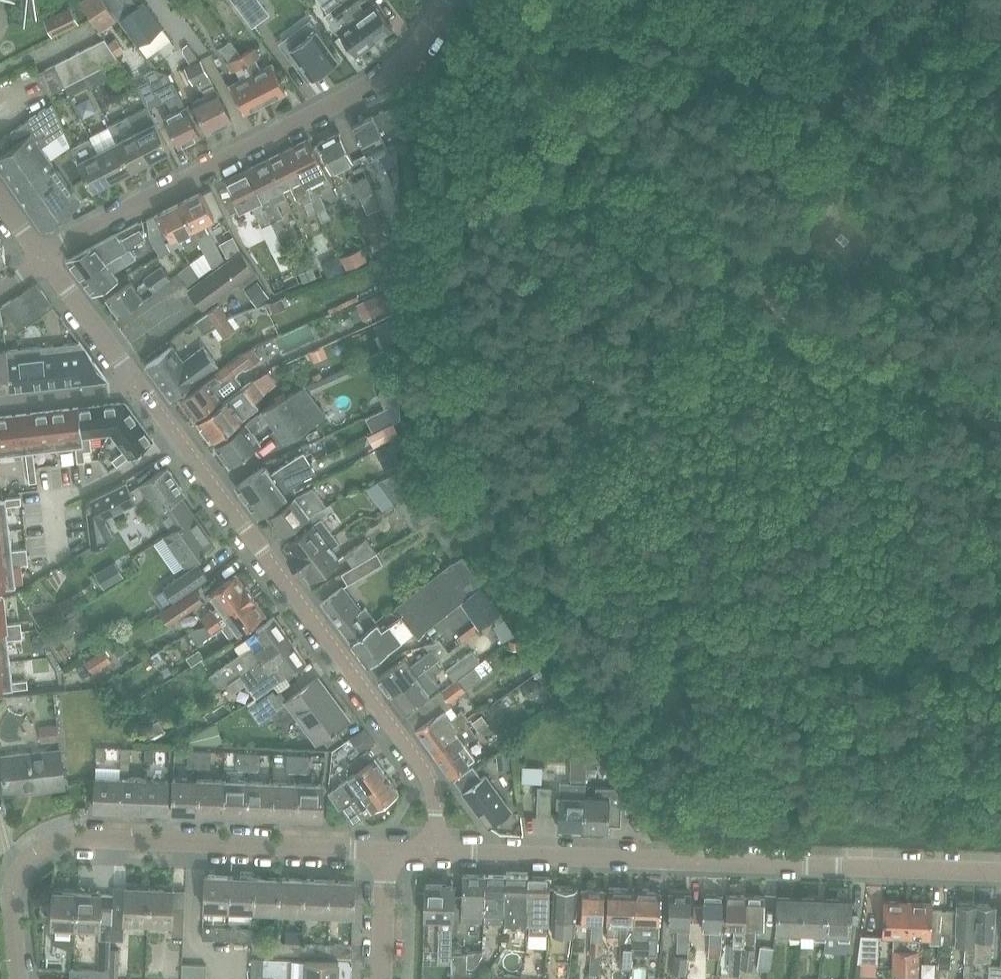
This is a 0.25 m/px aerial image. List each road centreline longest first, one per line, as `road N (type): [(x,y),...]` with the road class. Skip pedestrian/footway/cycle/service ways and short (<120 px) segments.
road 1 (residential): [(1000,872),(504,850),(477,836),(452,809)]
road 2 (residential): [(141,391),(452,809)]
road 3 (residential): [(43,258),(395,72),(446,0)]
road 4 (residential): [(13,978),(12,874),(29,847),(374,839)]
road 5 (residential): [(141,391),(43,258)]
road 6 (residential): [(0,403),(141,391)]
road 7 (residential): [(372,978),(374,839)]

